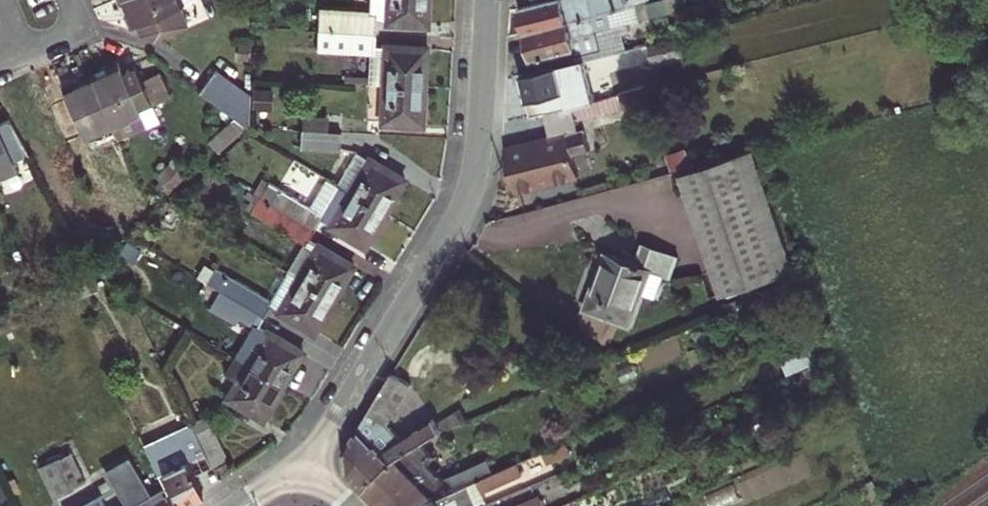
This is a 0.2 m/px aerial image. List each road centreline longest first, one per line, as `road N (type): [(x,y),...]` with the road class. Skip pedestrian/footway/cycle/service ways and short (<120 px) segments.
road 1 (residential): [(487,0),(479,142),(463,208),(339,417),(304,460)]

